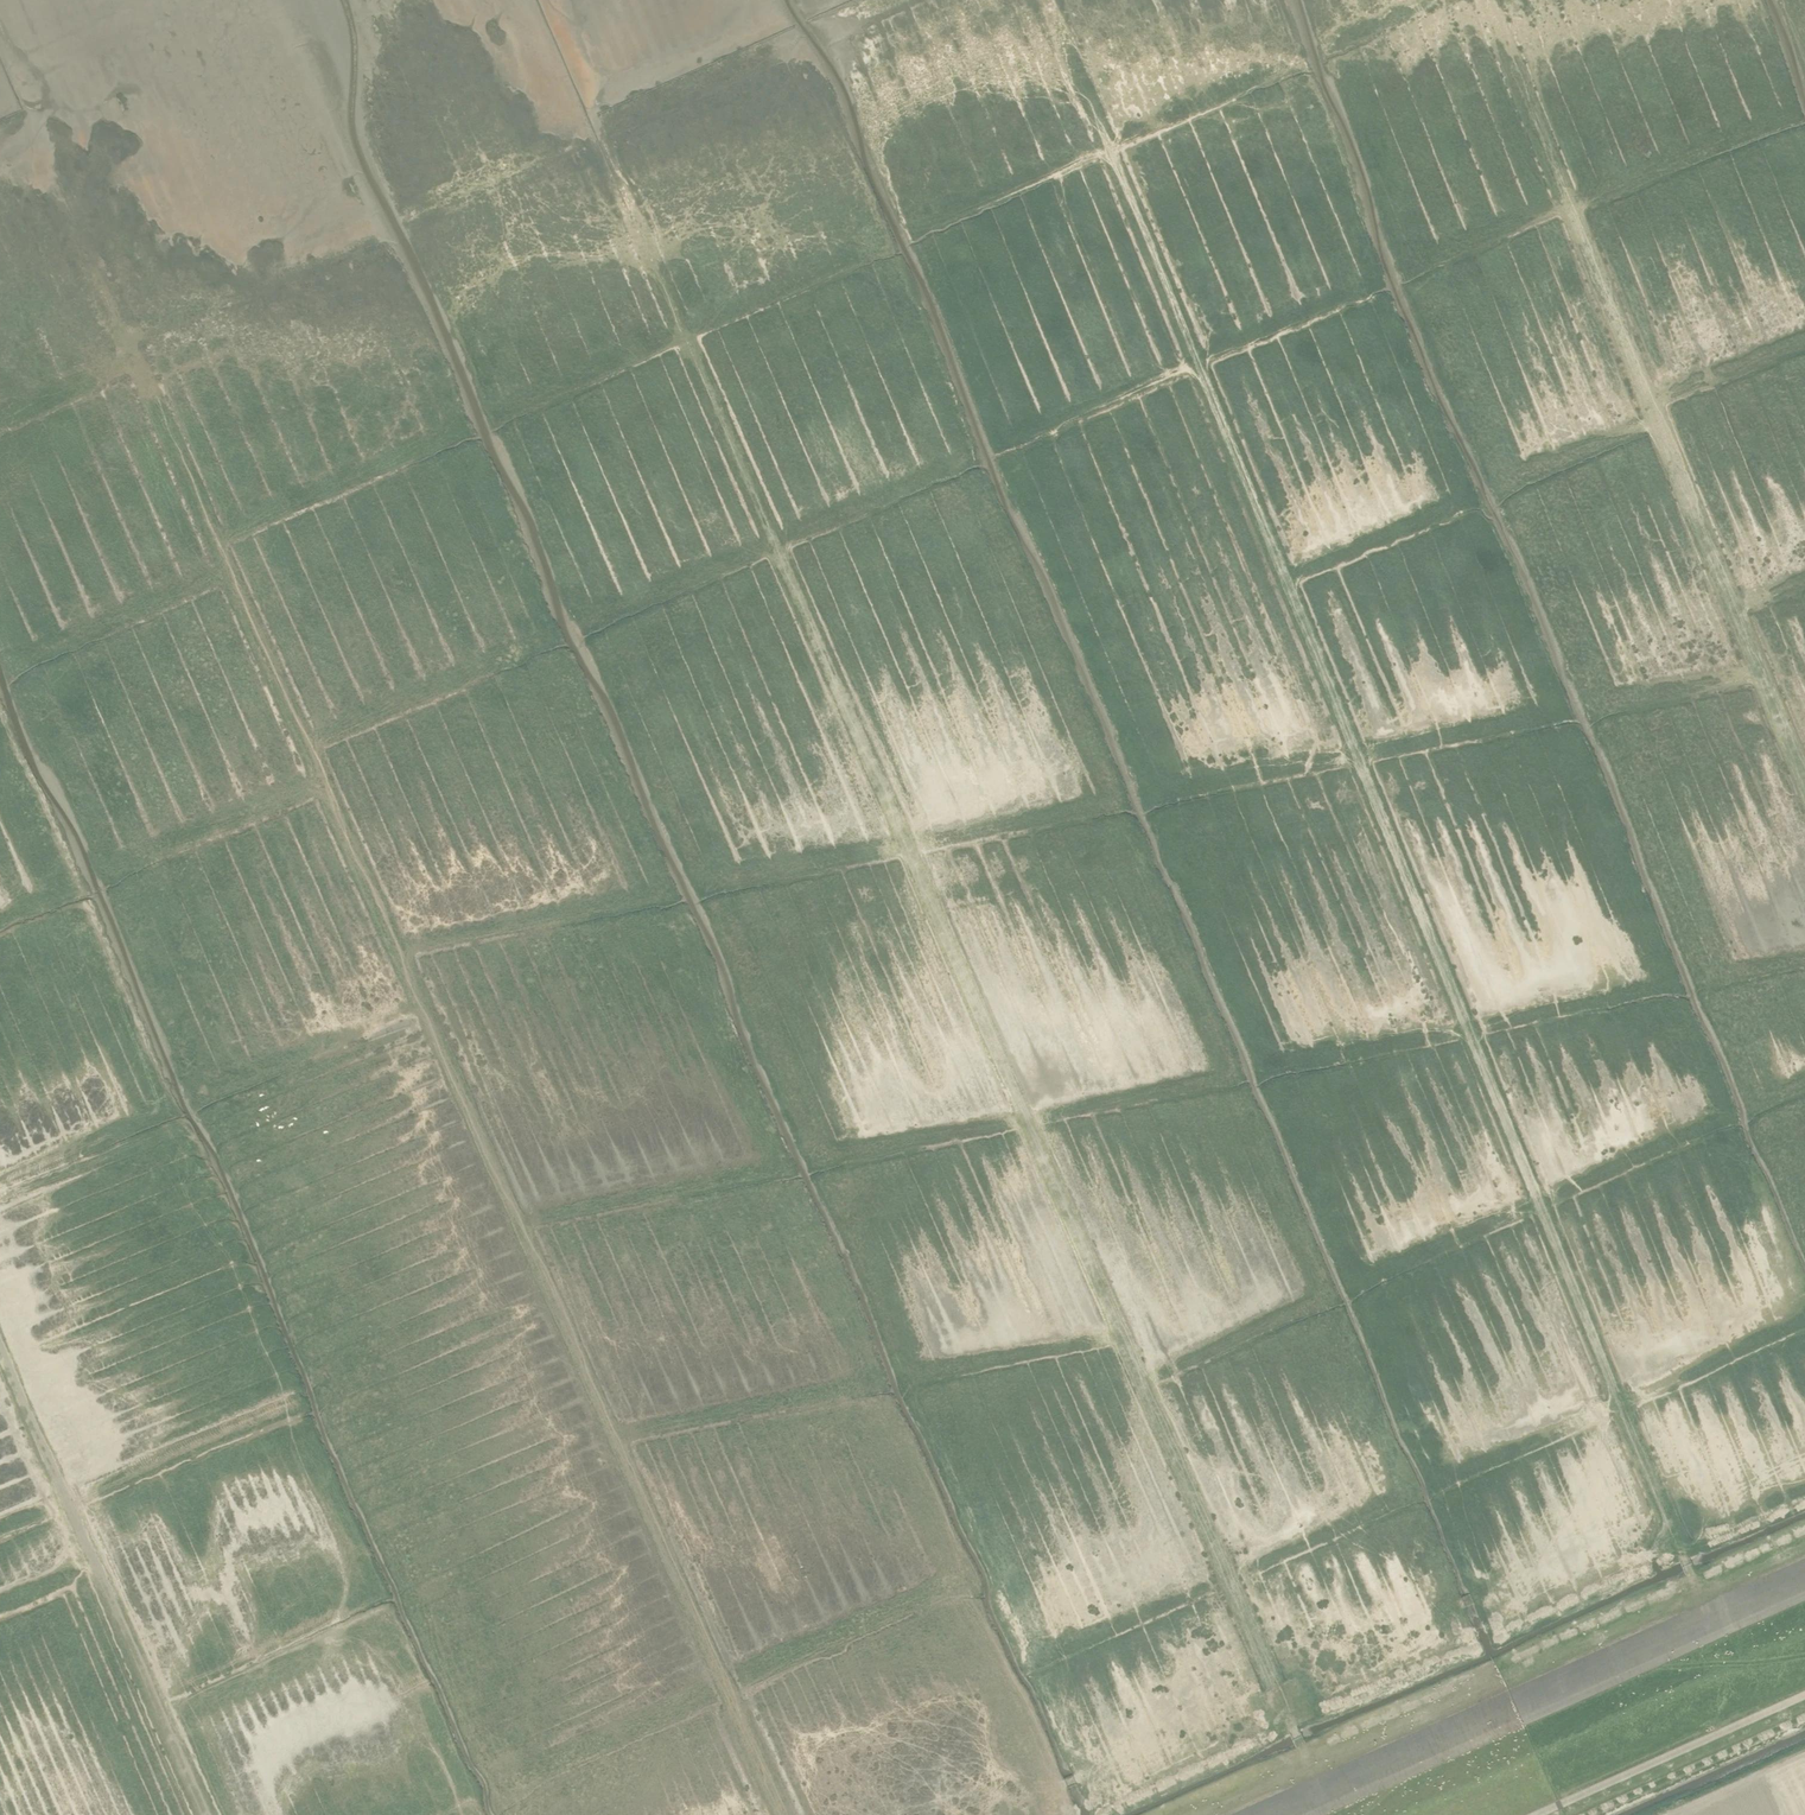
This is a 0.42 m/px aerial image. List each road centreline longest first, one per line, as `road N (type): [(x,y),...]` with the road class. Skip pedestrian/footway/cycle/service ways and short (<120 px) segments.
road 1 (track): [(1312,1814),(1804,1595)]
road 2 (track): [(1804,1654),(1644,1667)]

